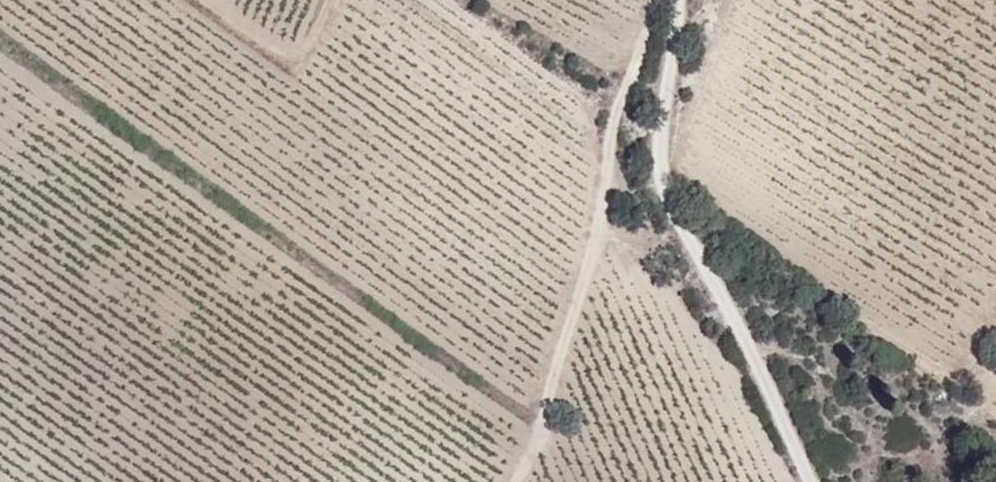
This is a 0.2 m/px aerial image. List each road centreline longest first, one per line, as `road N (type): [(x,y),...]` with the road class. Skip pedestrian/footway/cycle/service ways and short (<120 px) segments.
road 1 (track): [(682,0),(668,170),(684,220),(820,481)]
road 2 (track): [(519,481),(582,290),(617,103),(657,0)]

